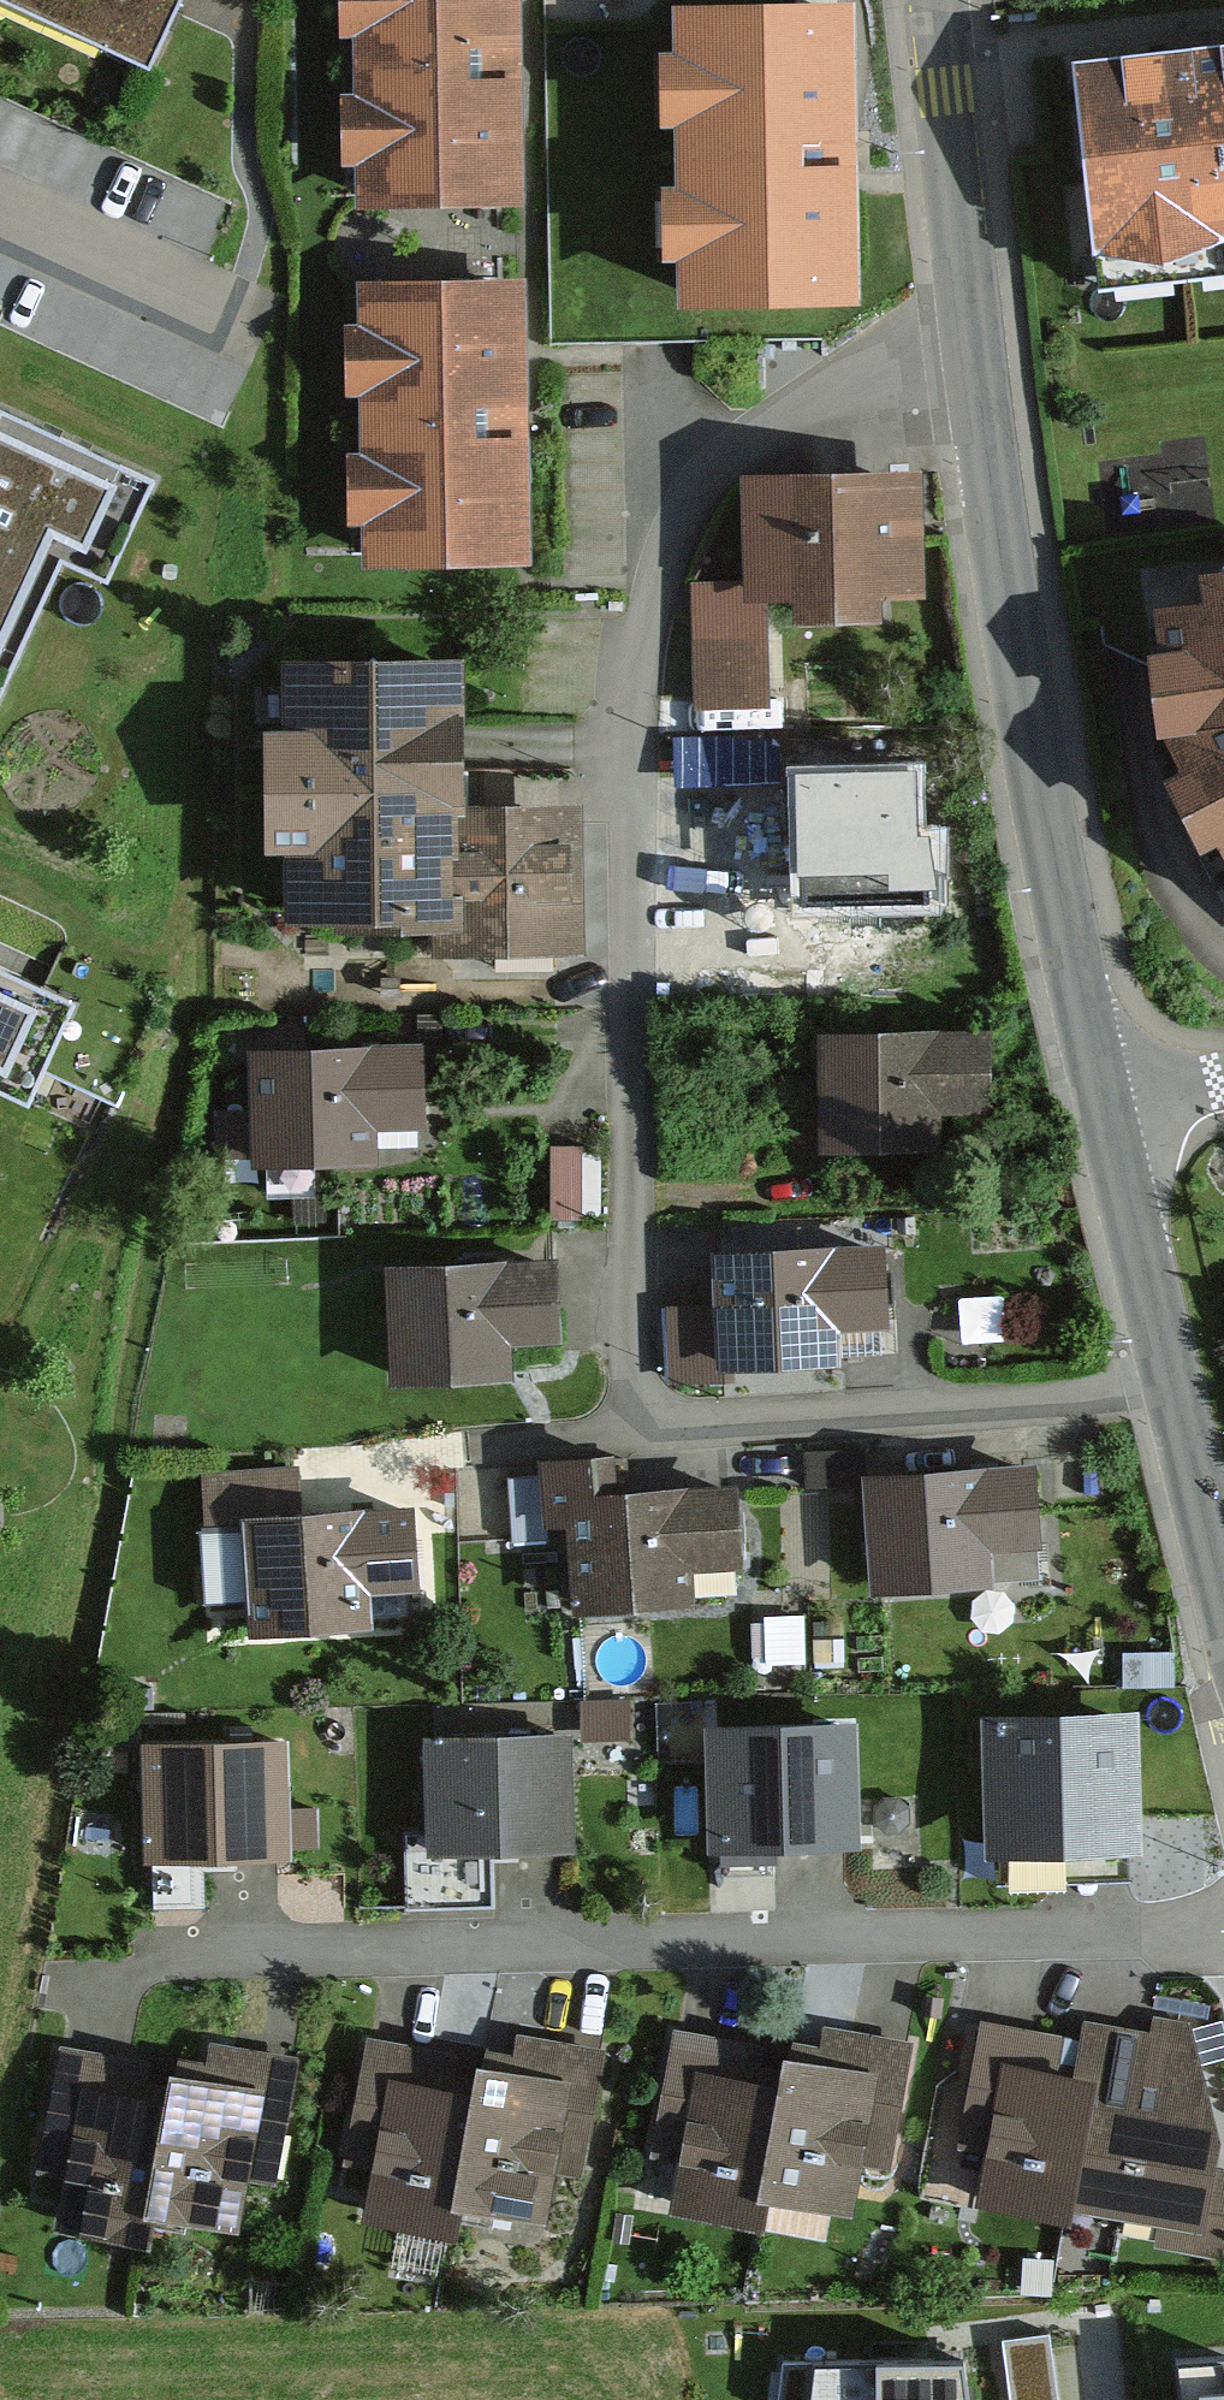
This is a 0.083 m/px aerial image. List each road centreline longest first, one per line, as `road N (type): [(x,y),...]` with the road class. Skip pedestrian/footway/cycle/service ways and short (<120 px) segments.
road 1 (residential): [(1173,1394),(673,1432),(648,1416),(636,1386),(632,715),(661,571),(704,485),(809,406),(930,351),(974,344)]
road 2 (residential): [(1223,1930),(122,1976)]
road 3 (tertiary): [(1103,1102),(1025,696),(974,344)]
road 4 (tertiary): [(974,344),(934,0)]
road 5 (tertiary): [(1173,1394),(1103,1102)]
road 6 (tertiary): [(1223,1603),(1173,1394)]
road 7 (residential): [(1223,1077),(1103,1102)]

